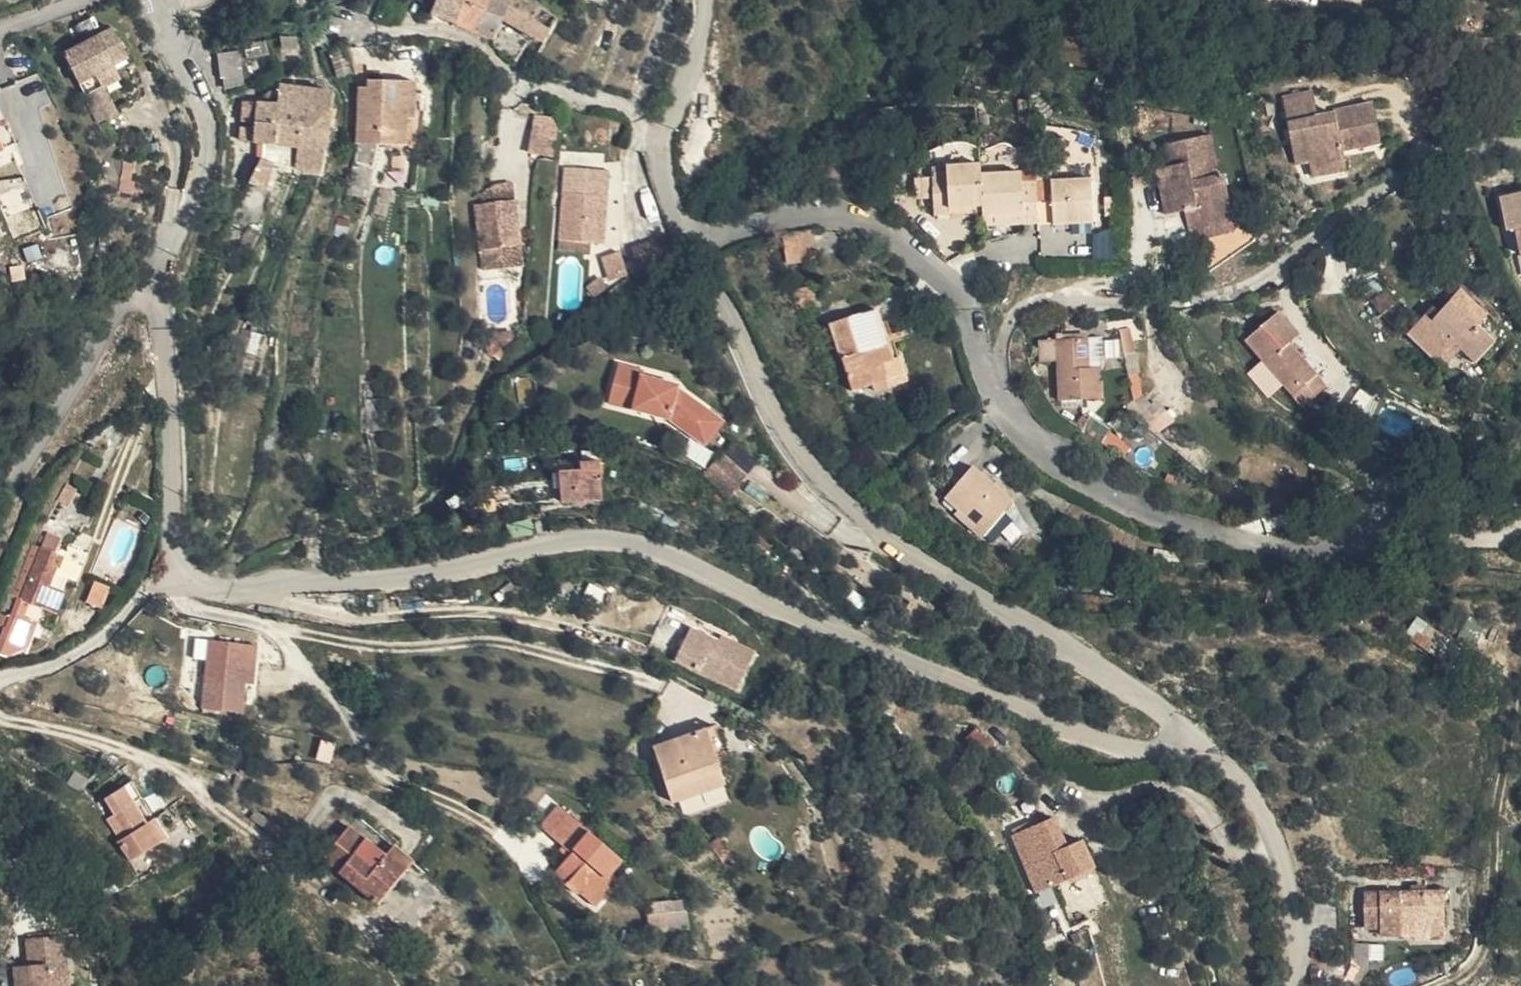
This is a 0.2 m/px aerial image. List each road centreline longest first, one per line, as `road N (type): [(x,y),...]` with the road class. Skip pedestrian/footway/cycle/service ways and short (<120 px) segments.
road 1 (residential): [(0,497),(114,310),(144,303),(160,313),(172,551),(192,580),(237,590),(468,564),(591,537),(641,540),(845,638),(1048,721),(1126,742),(1185,737)]
road 2 (residential): [(1185,737),(1176,716),(883,549),(790,441),(671,208),(661,144),(703,0)]
road 3 (residential): [(1453,985),(1483,959),(1512,708)]
road 4 (residential): [(1291,985),(1287,869),(1247,795),(1209,751),(1185,737)]

